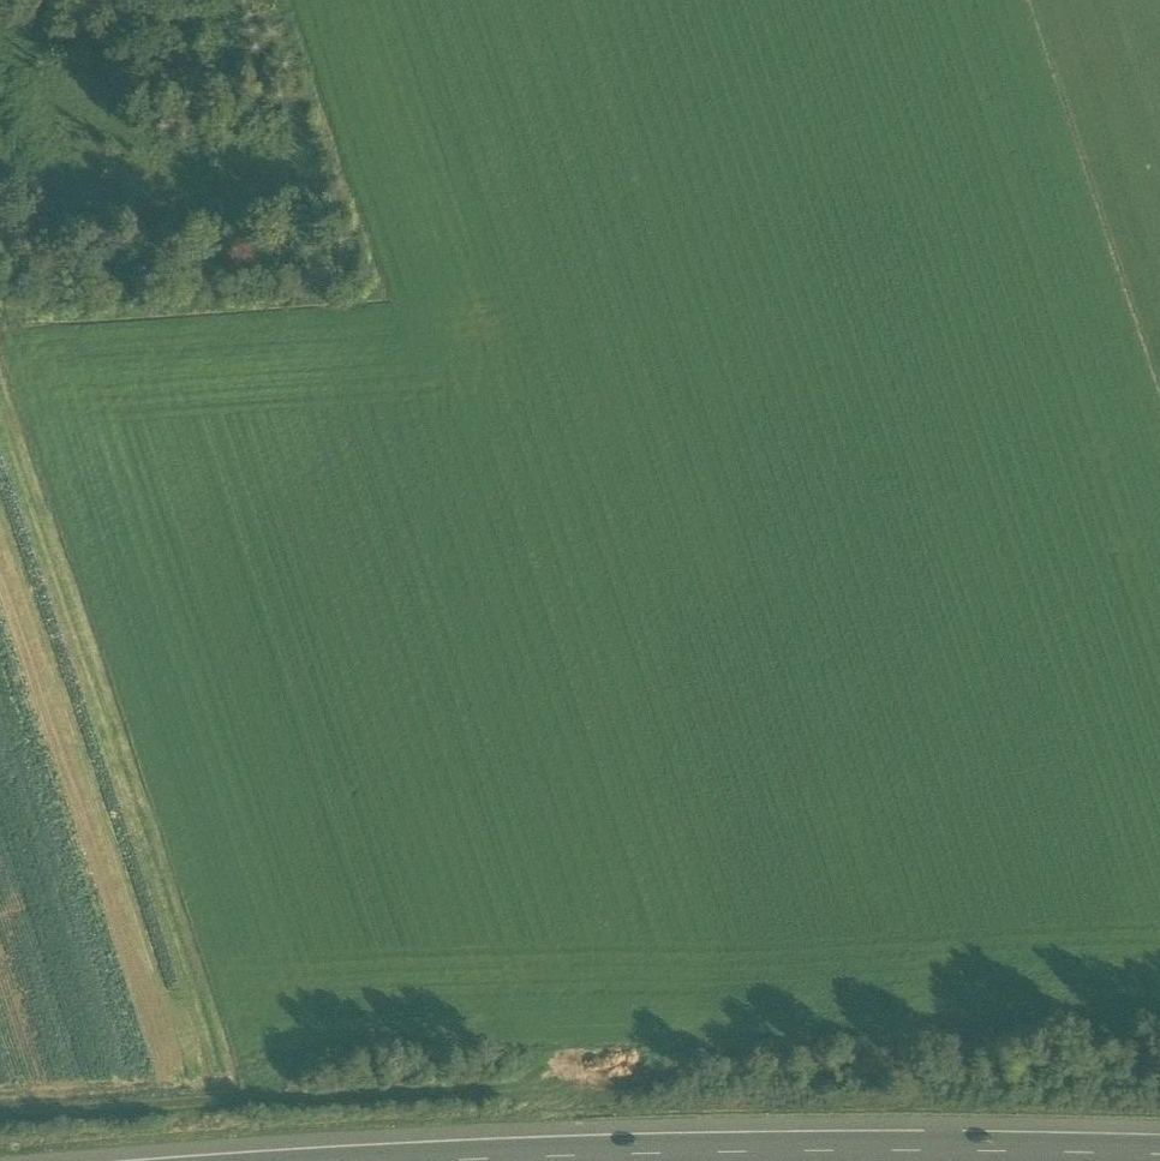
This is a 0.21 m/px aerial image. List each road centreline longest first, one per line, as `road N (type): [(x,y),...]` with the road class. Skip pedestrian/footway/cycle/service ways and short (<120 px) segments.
road 1 (motorway): [(1159,1156),(796,1151),(451,1160)]
road 2 (track): [(0,1113),(569,1084)]

